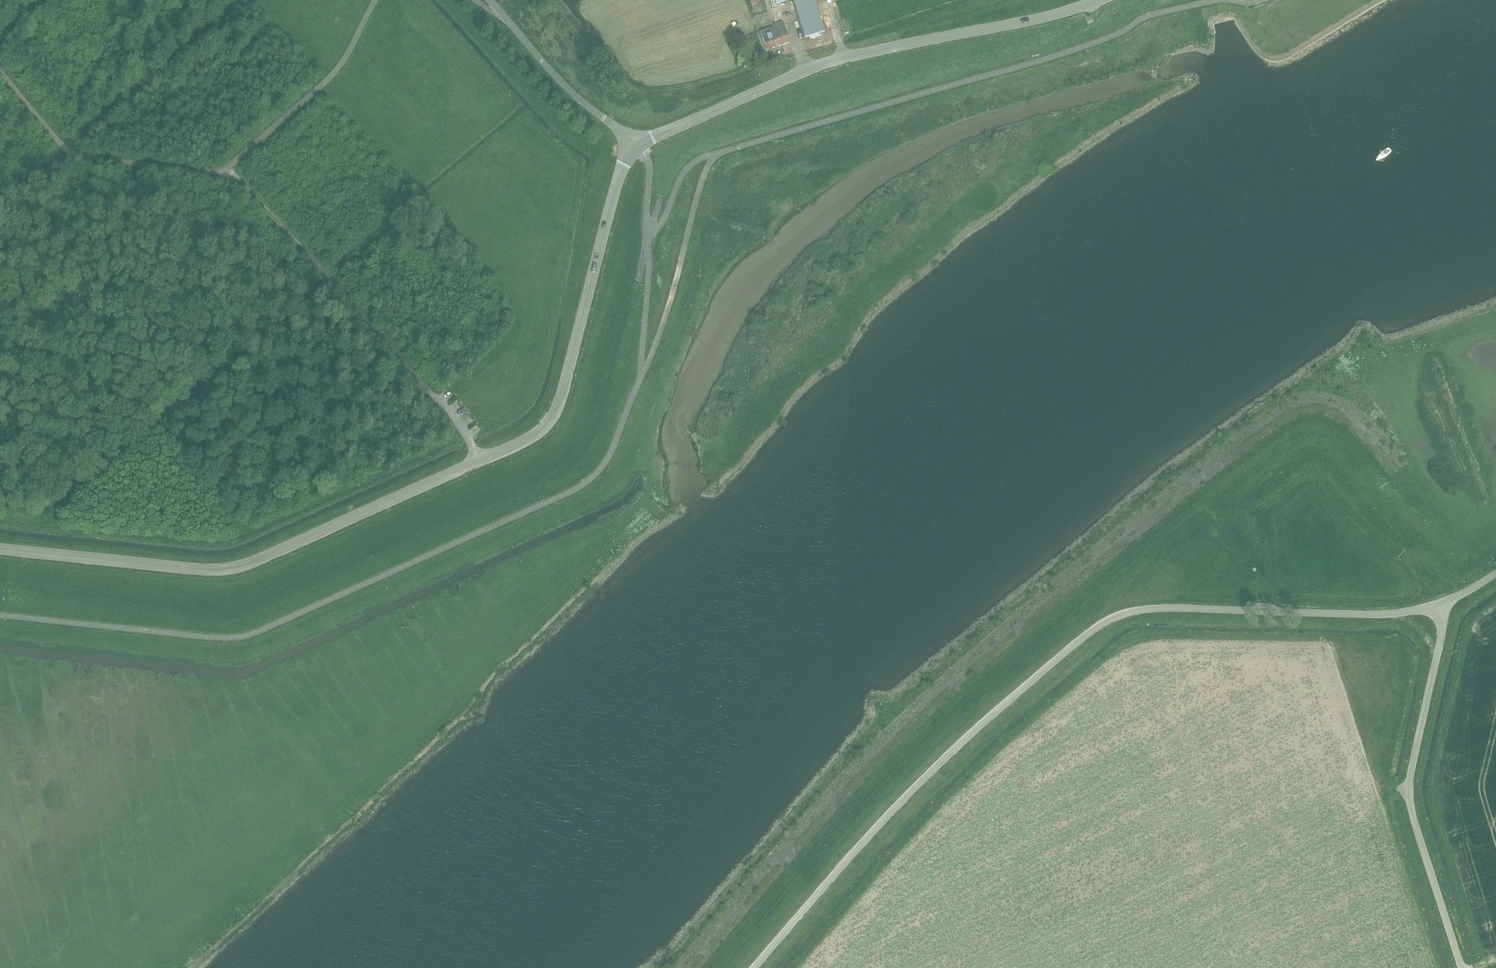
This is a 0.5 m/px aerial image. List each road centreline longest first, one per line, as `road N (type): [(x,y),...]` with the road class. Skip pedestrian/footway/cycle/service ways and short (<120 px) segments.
road 1 (unclassified): [(735,967),(901,777),(1043,649),(1091,621),(1136,608),(1378,615),(1440,607)]
road 2 (tertiary): [(0,548),(238,568),(480,460)]
road 3 (tertiary): [(635,141),(830,63),(1053,17),(1101,0)]
road 4 (tertiary): [(480,460),(542,430),(559,406),(635,141)]
road 5 (unclassified): [(1461,967),(1411,804),(1440,607)]
road 6 (unclassified): [(635,141),(559,81),(506,21)]

